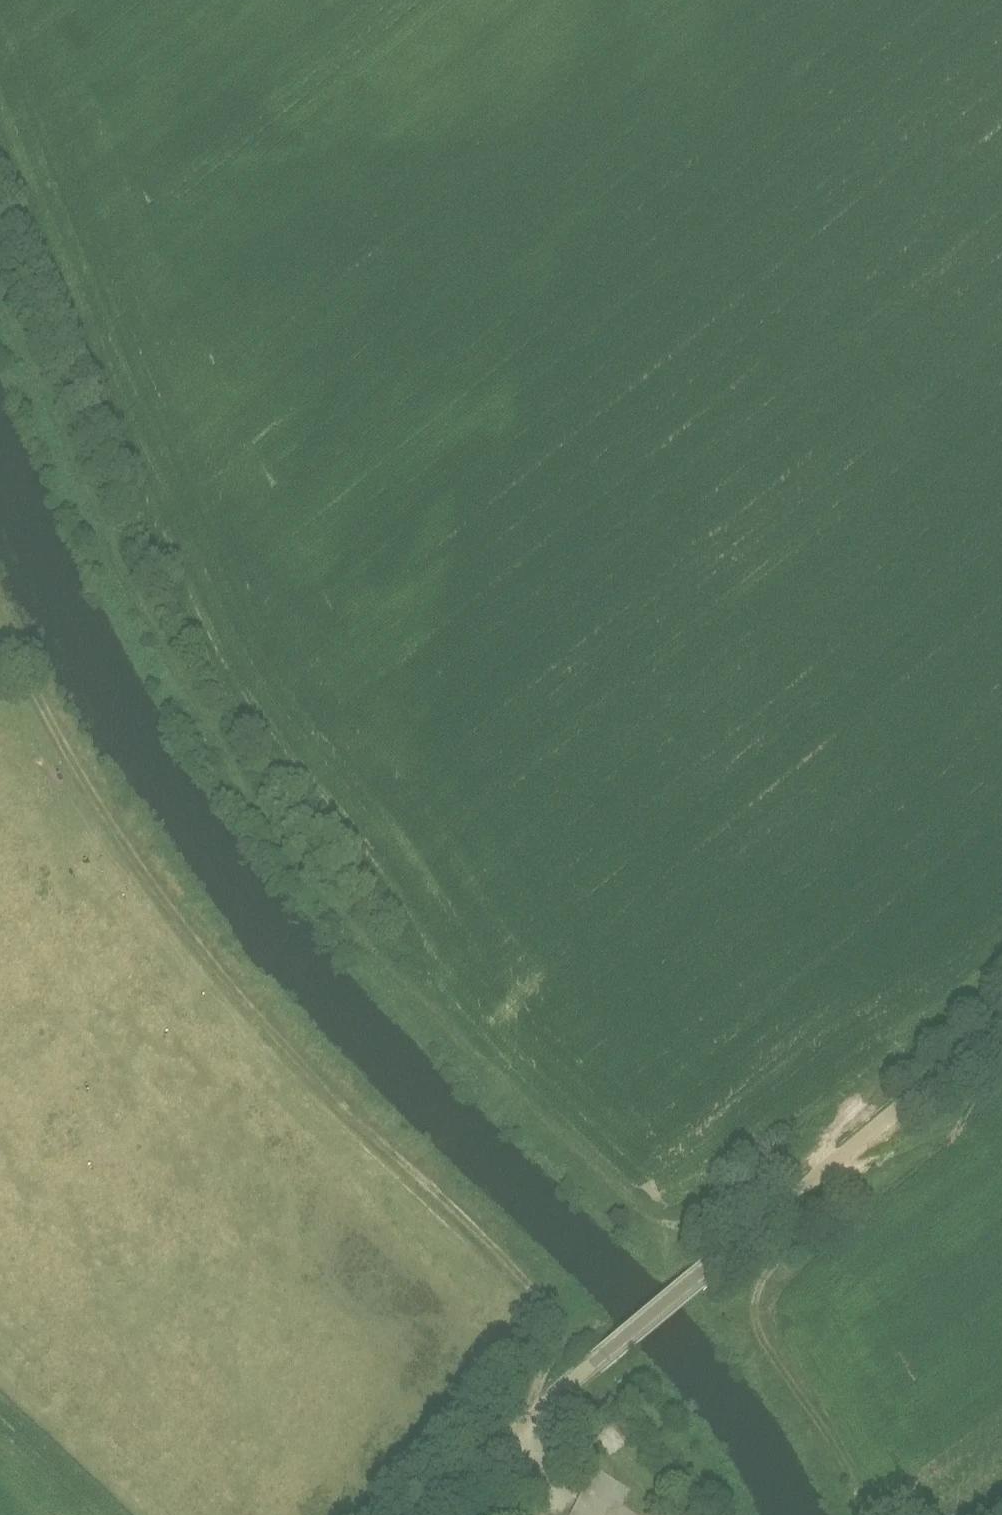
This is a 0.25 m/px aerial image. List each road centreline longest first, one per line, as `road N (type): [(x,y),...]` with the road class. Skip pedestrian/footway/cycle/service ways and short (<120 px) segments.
road 1 (residential): [(1001,1023),(426,1514)]

